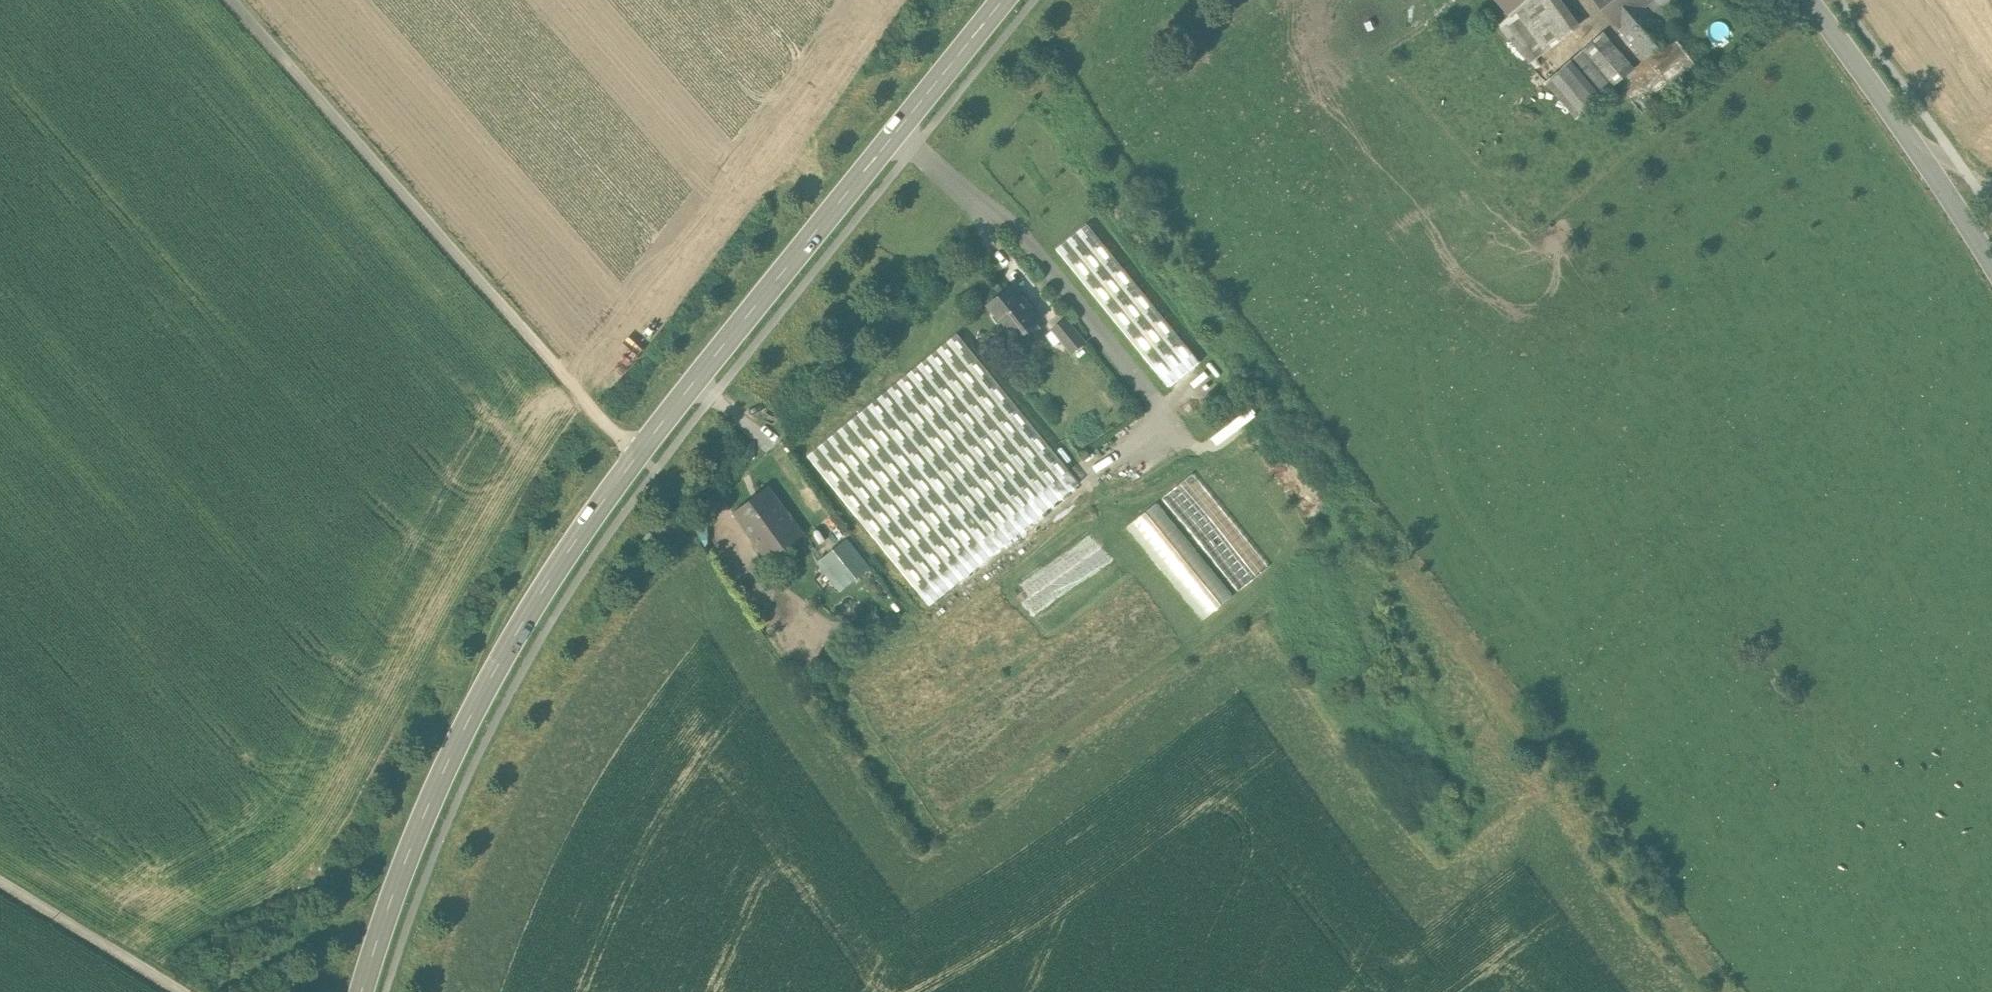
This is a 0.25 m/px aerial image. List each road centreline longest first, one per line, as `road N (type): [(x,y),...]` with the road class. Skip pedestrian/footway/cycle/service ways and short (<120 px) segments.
road 1 (secondary): [(1007,0),(642,455),(556,575),(464,730),(365,991)]
road 2 (tertiary): [(1814,0),(1991,264)]

